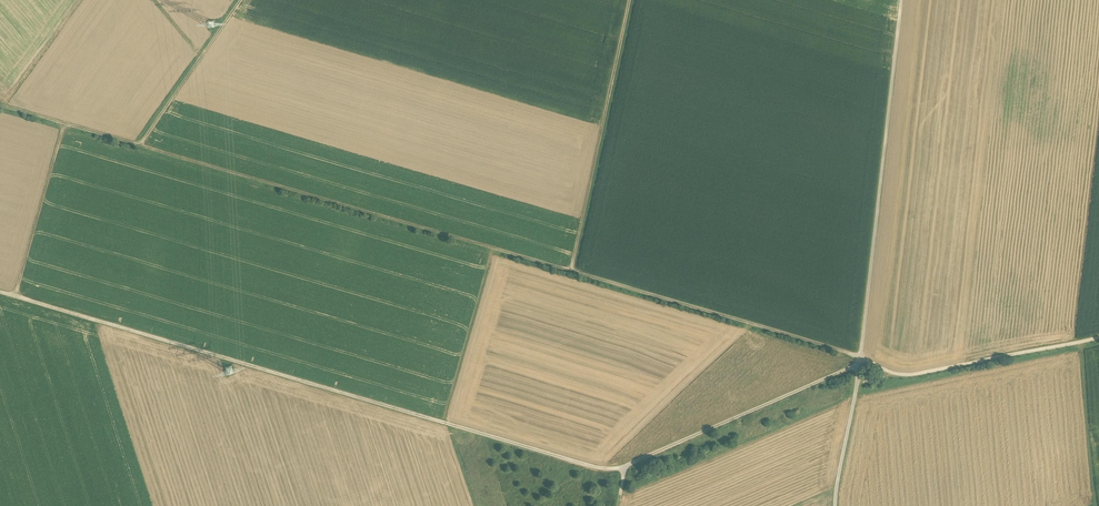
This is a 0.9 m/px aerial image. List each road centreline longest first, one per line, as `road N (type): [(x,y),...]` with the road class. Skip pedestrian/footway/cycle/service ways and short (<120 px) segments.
road 1 (track): [(140,145),(860,357)]
road 2 (track): [(901,0),(860,357),(835,505)]
road 3 (track): [(443,422),(15,297)]
road 4 (track): [(493,248),(443,422),(599,468),(622,467)]
road 5 (track): [(629,0),(570,271)]
road 6 (track): [(858,365),(622,467)]
road 7 (track): [(856,385),(1098,337)]
road 8 (track): [(64,123),(15,297)]
road 9 (track): [(242,0),(140,145)]
road 10 (track): [(1096,505),(1080,342)]
road 11 (track): [(0,104),(140,145)]
road 12 (track): [(83,0),(8,106)]

